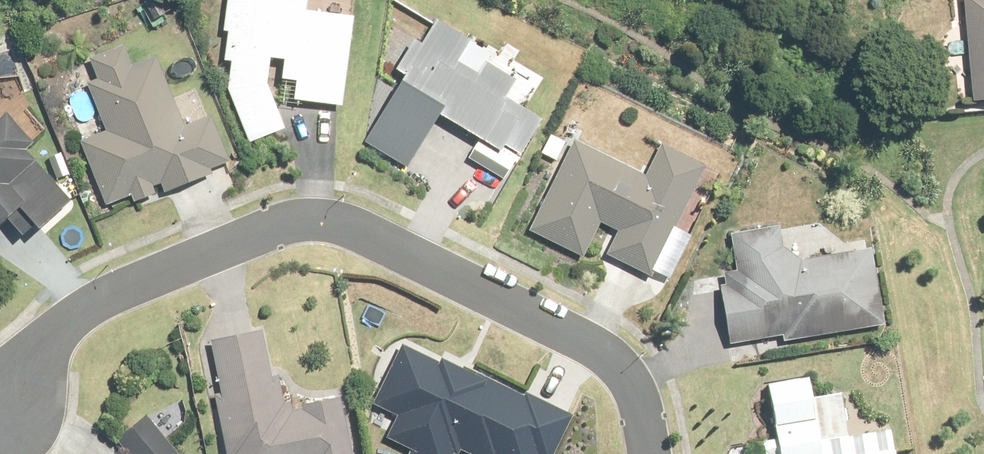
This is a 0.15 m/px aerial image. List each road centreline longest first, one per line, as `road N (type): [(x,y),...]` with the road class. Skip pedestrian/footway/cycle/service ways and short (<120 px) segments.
road 1 (residential): [(0,413),(30,356),(65,322),(285,228),(345,226),(598,349),(628,385),(644,453)]

